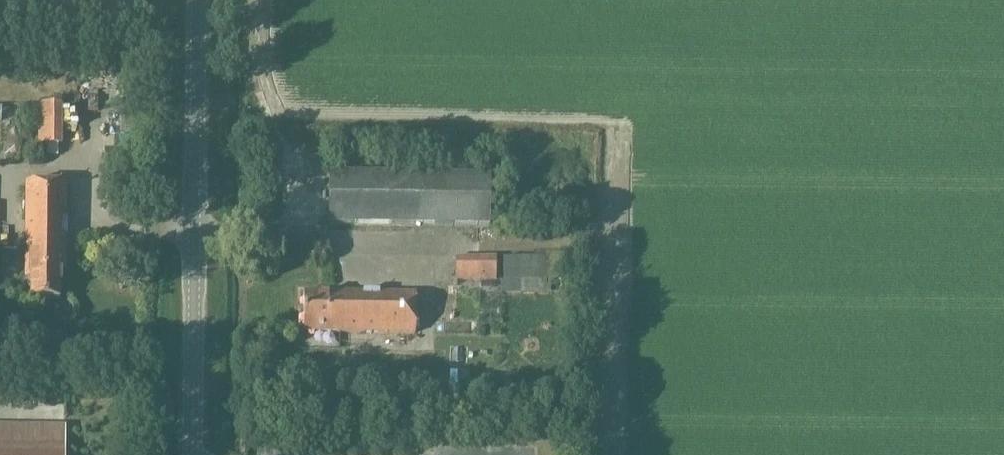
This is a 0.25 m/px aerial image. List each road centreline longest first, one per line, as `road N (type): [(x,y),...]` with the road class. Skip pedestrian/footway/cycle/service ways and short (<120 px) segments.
road 1 (unclassified): [(196,0),(192,454)]

